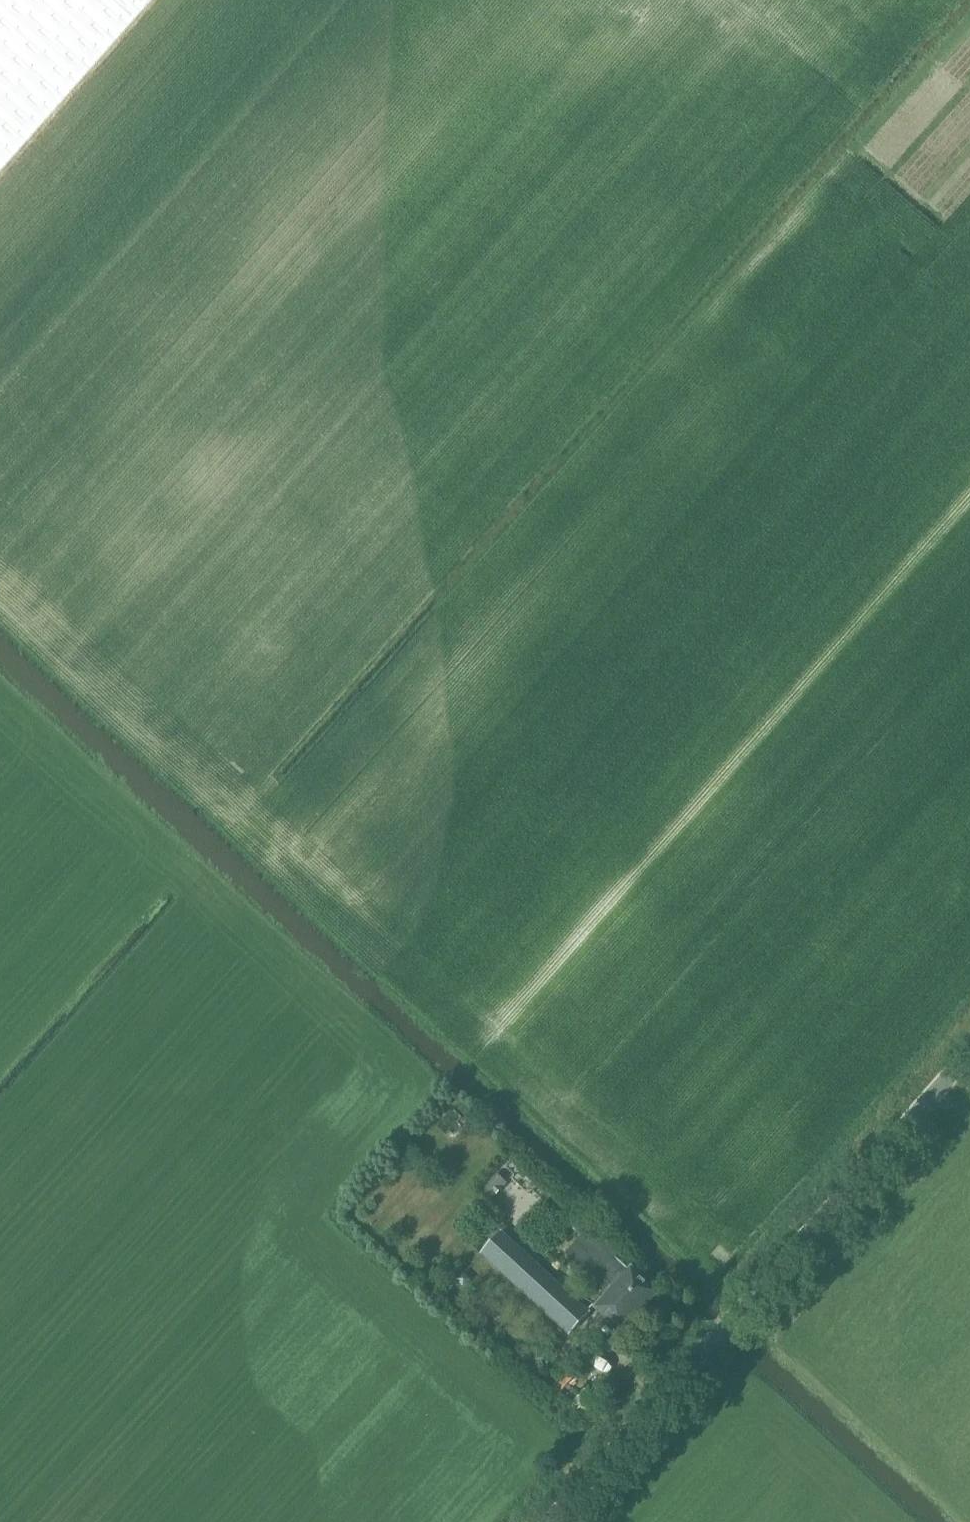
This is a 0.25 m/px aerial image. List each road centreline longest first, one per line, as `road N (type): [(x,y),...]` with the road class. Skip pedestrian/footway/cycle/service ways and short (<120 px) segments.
road 1 (unclassified): [(553,1521),(969,1056)]

